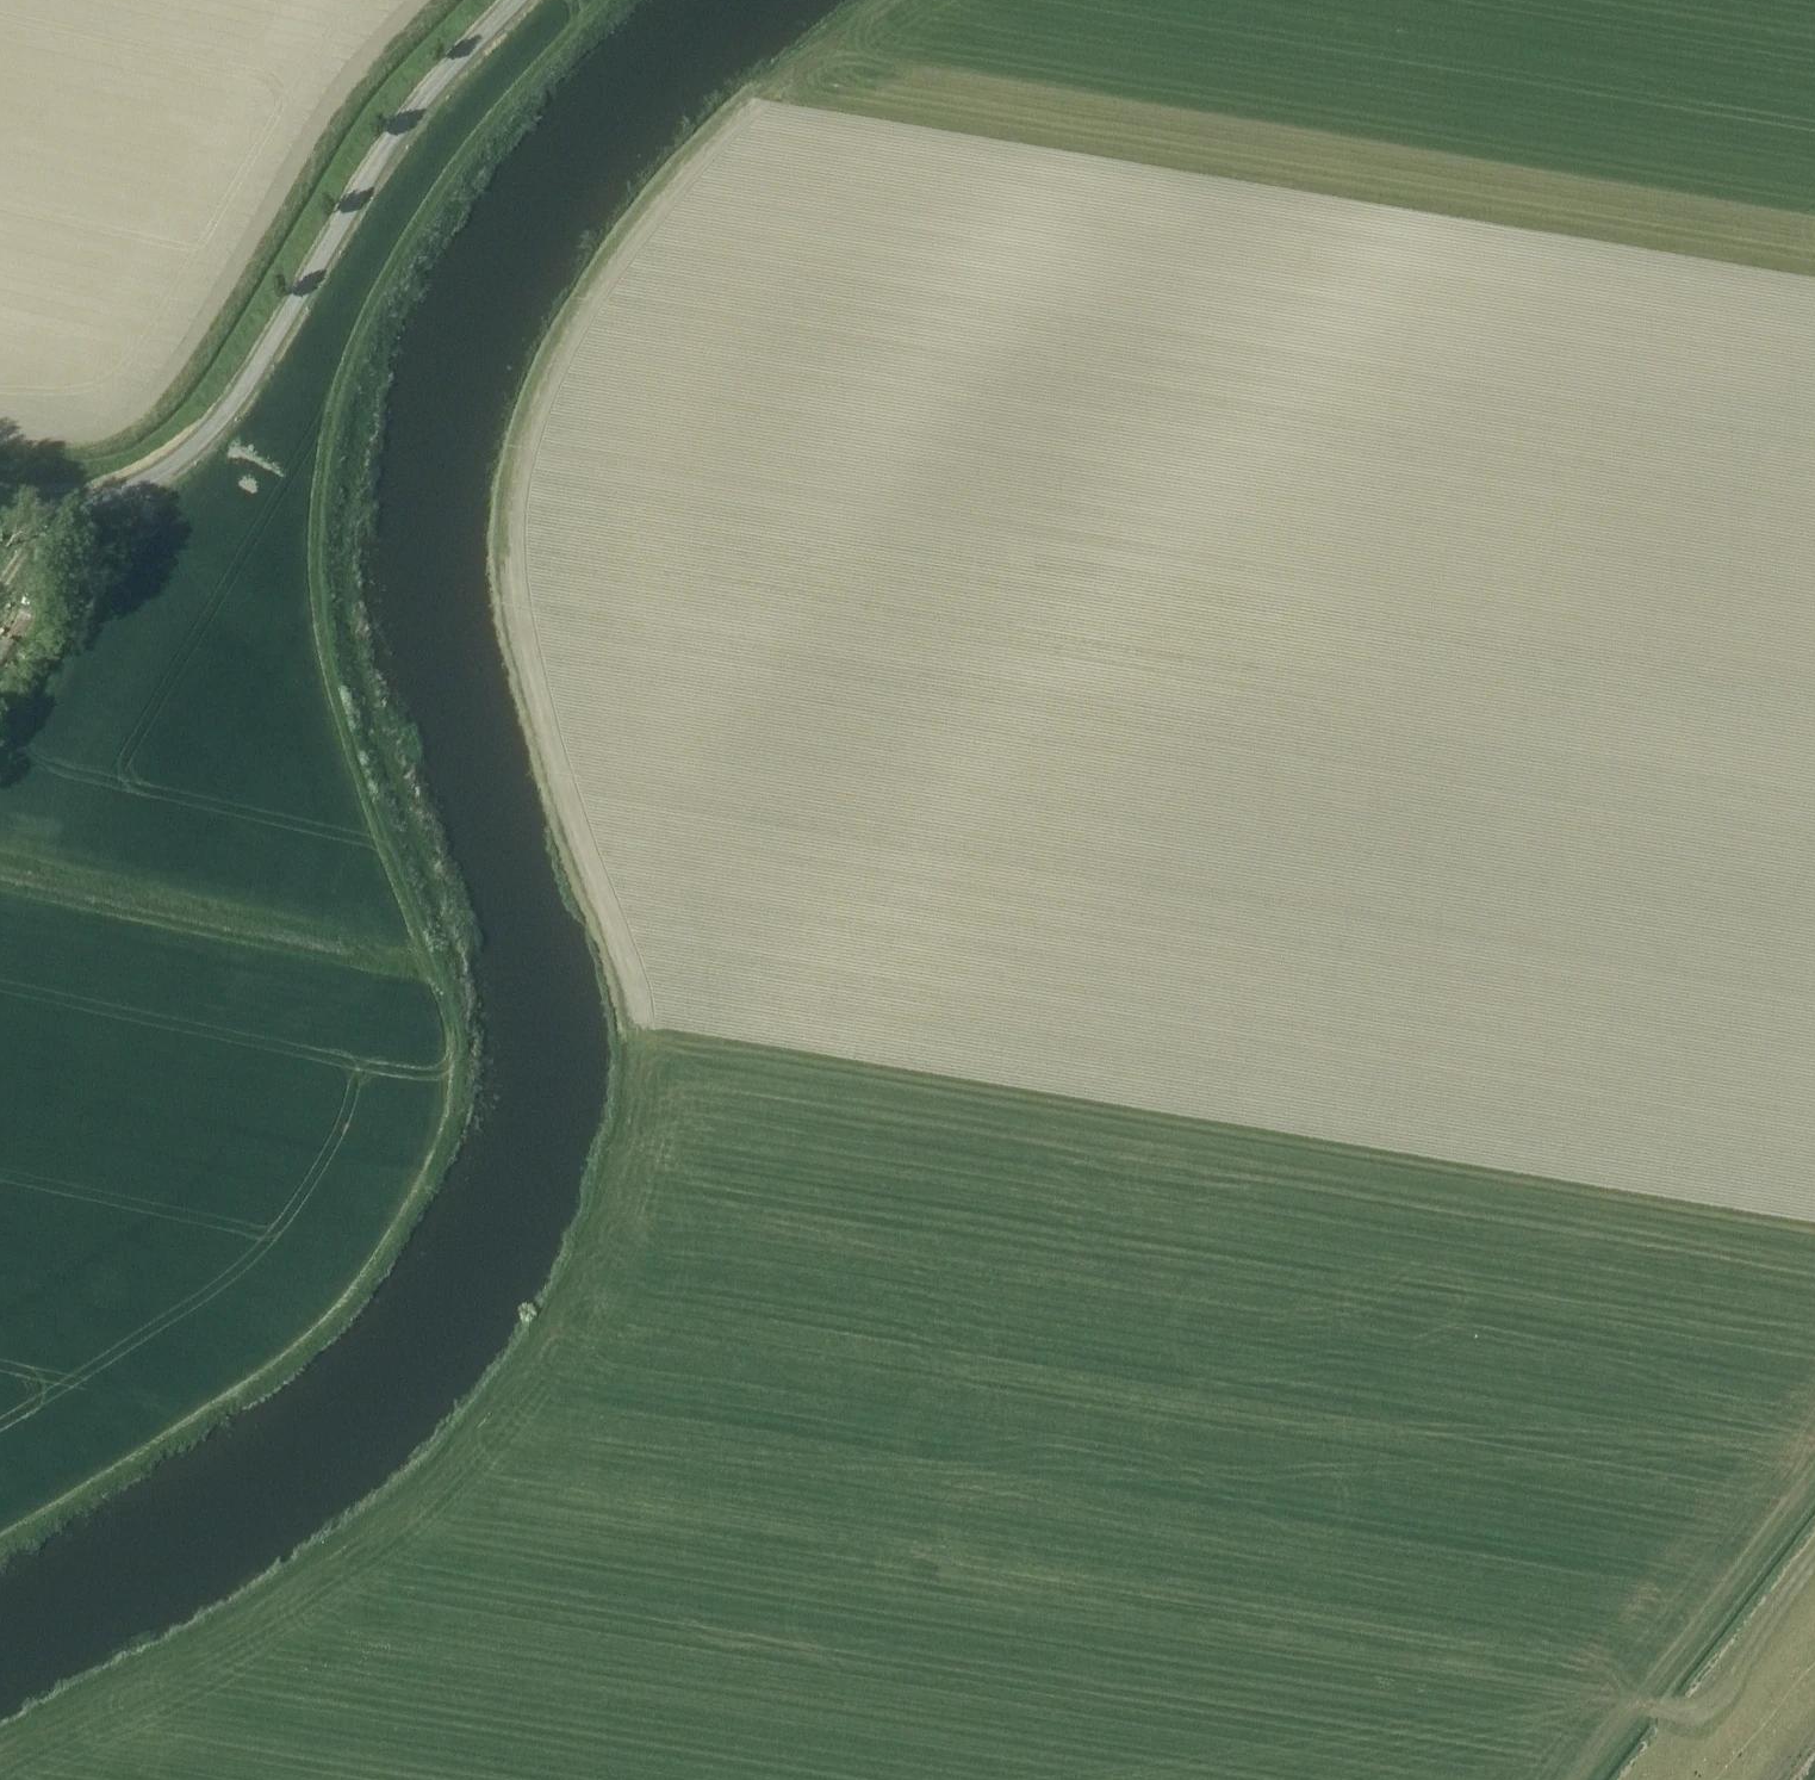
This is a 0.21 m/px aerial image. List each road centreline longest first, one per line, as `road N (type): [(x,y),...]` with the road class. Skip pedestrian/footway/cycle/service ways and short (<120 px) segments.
road 1 (unclassified): [(0,504),(118,494),(187,452),(239,396),(402,123),(513,0)]

